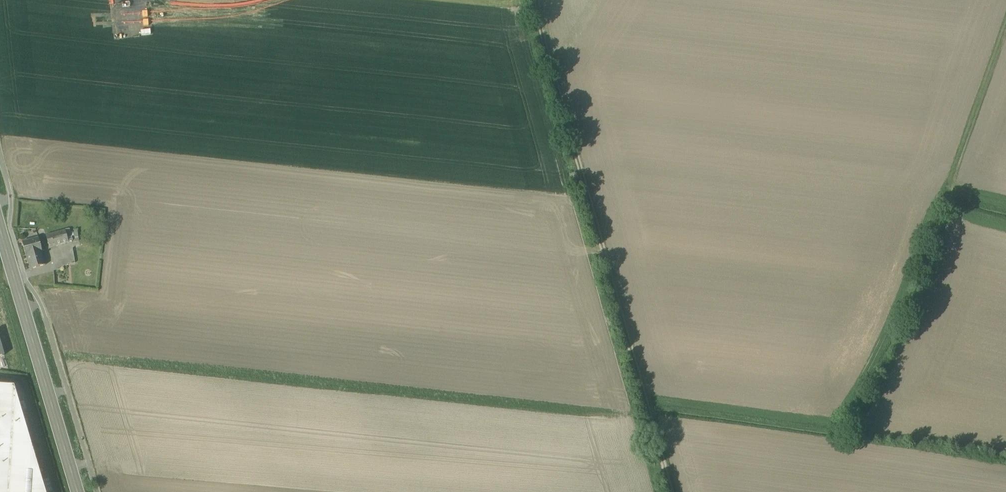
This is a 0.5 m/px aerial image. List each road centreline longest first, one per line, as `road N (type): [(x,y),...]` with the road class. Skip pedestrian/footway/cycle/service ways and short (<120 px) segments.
road 1 (track): [(539,0),(669,491)]
road 2 (secondary): [(0,229),(78,491)]

